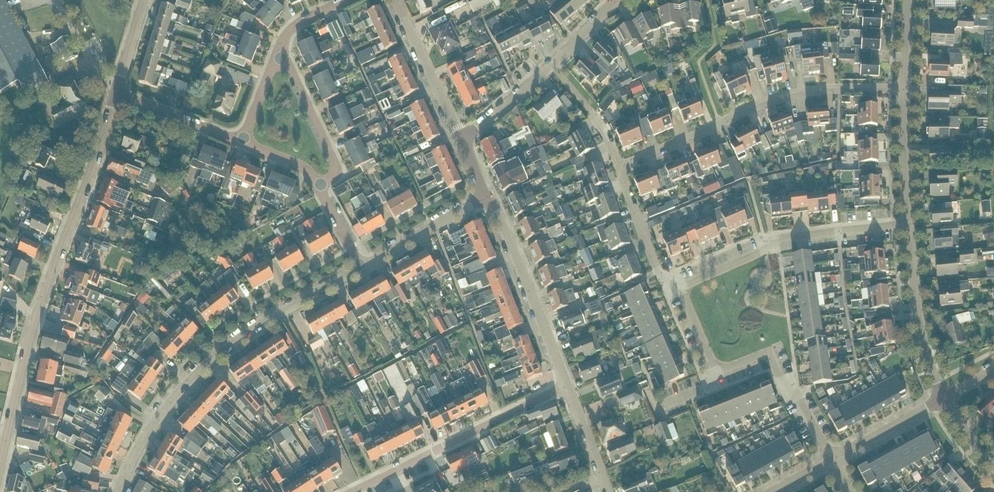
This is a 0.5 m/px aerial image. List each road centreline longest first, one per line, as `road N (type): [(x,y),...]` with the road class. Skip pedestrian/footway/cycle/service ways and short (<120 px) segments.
road 1 (unclassified): [(0,472),(42,299),(116,94)]
road 2 (residential): [(119,491),(155,422),(217,355),(362,267)]
road 3 (residential): [(619,169),(801,95),(906,88)]
road 4 (residential): [(681,288),(782,238),(907,224)]
road 5 (residential): [(353,491),(567,386)]
road 6 (residential): [(464,140),(618,0)]
road 7 (tertiary): [(567,386),(486,197)]
road 8 (residential): [(944,398),(919,332),(907,224)]
road 9 (residential): [(719,376),(767,355),(832,461)]
road 10 (tertiary): [(464,140),(395,0)]
road 11 (residential): [(319,185),(336,166),(292,69),(277,57)]
road 12 (residential): [(362,267),(486,197)]
road 13 (residential): [(681,288),(660,274),(619,169)]
road 14 (residential): [(243,143),(116,94)]
road 15 (residential): [(907,224),(906,88)]
road 16 (residential): [(832,461),(944,398)]

